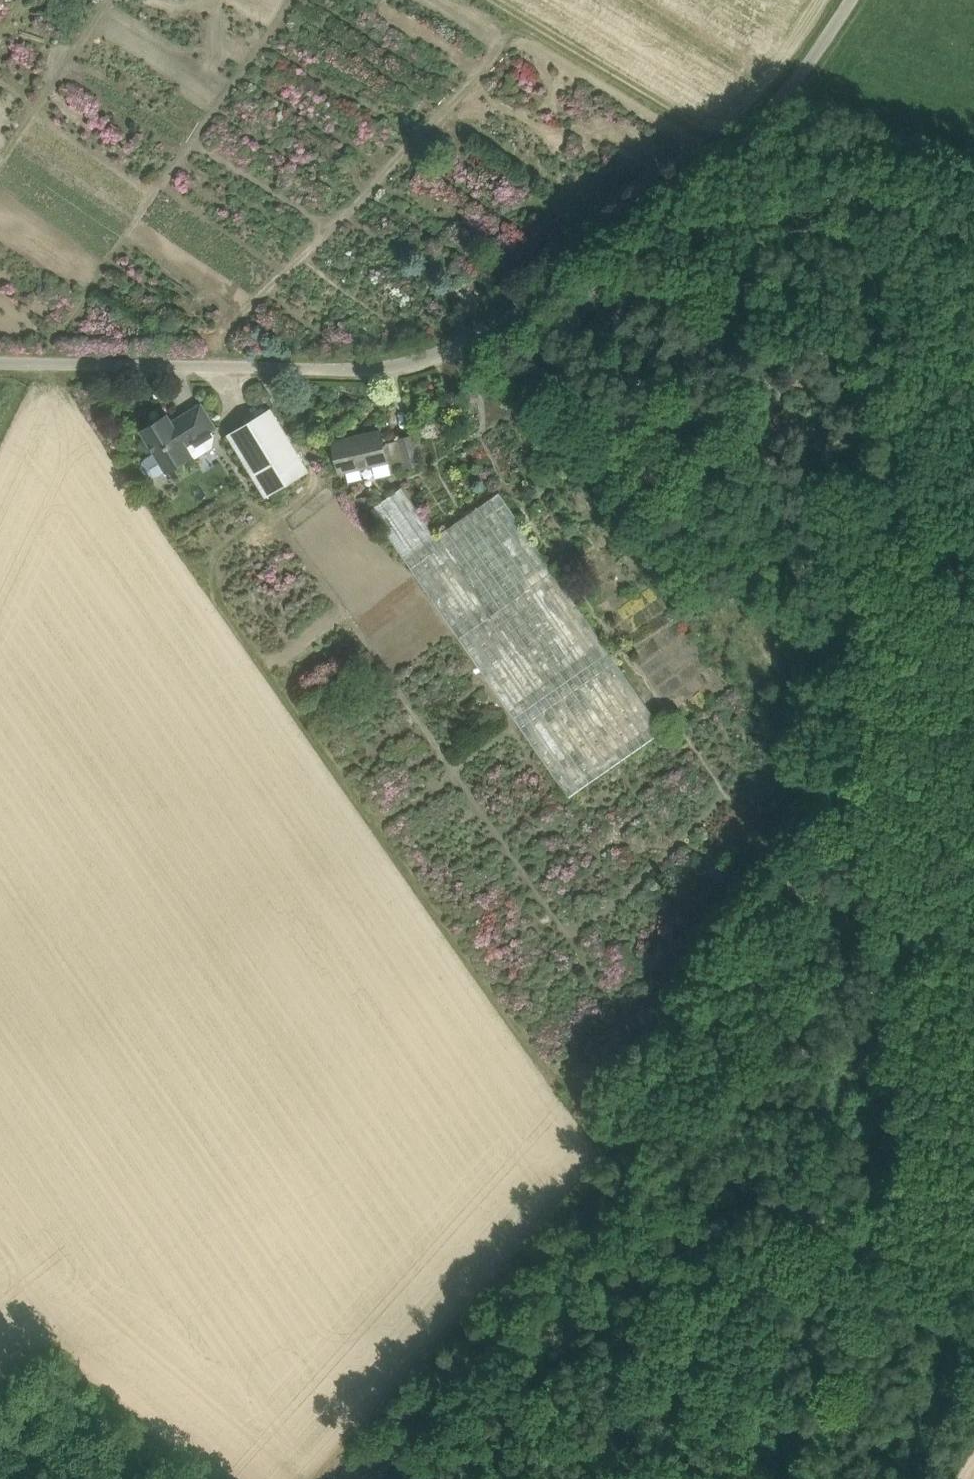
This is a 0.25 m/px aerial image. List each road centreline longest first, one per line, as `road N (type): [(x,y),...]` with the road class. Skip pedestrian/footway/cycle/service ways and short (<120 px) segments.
road 1 (unclassified): [(0,362),(170,374),(367,368),(428,354),(486,326),(748,137),(849,0)]

